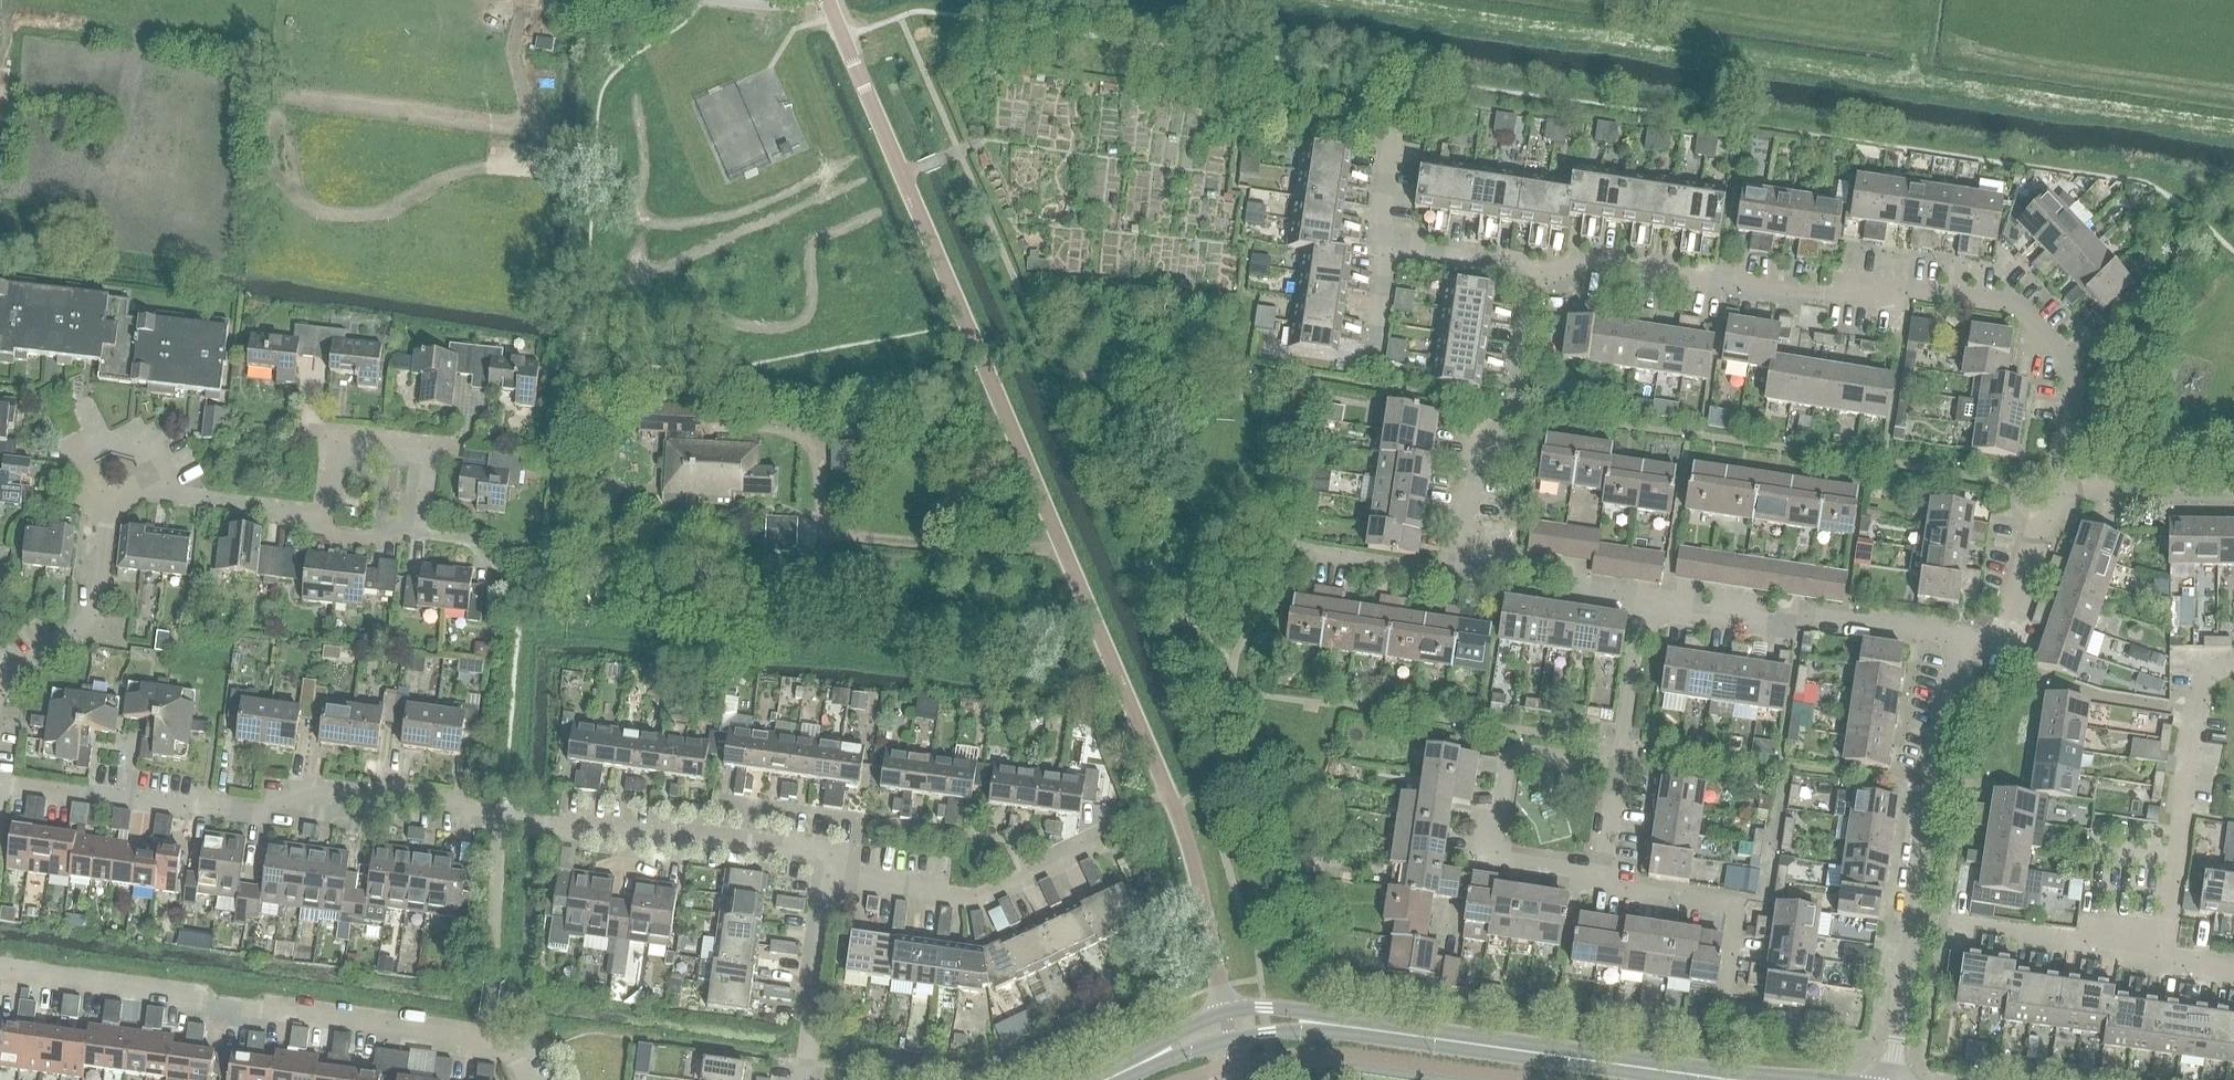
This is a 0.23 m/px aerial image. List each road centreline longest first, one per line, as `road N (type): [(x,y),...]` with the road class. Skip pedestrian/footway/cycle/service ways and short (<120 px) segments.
road 1 (residential): [(826,0),(1173,805),(1226,1027)]
road 2 (residential): [(829,881),(815,845),(697,829),(678,845),(312,787),(273,818),(0,783)]
road 3 (residential): [(1532,271),(1581,262),(1837,297),(1862,280),(2012,300),(2076,363),(2052,465),(2060,490)]
road 4 (residential): [(527,1079),(516,1056),(486,1039),(0,971)]
road 5 (tertiary): [(1730,1079),(1303,1020),(1226,1027)]
road 6 (residential): [(1887,1079),(1934,751),(1958,641)]
road 7 (residential): [(319,511),(328,437),(429,448),(421,533),(358,537),(318,528)]
road 8 (residential): [(1791,1021),(1720,1012),(1737,908),(1604,887),(1595,874)]
road 9 (residential): [(1958,641),(1902,624),(1817,623),(1644,598)]
road 10 (residential): [(1459,551),(1478,444),(1505,418),(1532,271)]
road 11 (residential): [(1595,874),(1502,860),(1496,841),(1508,770),(1524,757),(1612,770)]
road 12 (residential): [(1096,829),(1073,850),(975,899),(829,881)]
road 13 (residential): [(106,502),(93,622),(0,684)]
road 14 (residential): [(2175,859),(2200,687),(2233,666)]
road 15 (residential): [(2060,490),(2005,641),(1991,648),(1958,641)]
road 16 (residential): [(800,1079),(829,881)]
road 17 (residential): [(1644,598),(1584,587),(1575,570),(1459,551)]
road 18 (residential): [(2162,948),(1966,925)]
road 19 (residential): [(106,502),(89,488),(80,457),(93,439),(122,438),(149,451),(161,491)]
road 20 (residential): [(1612,770),(1644,598)]
road 21 (residential): [(2060,490),(2233,500)]
road 22 (residential): [(319,511),(161,491)]
road 23 (residential): [(1459,551),(1440,571),(1312,552)]
road 24 (residential): [(1388,248),(1532,271)]
road 25 (tertiary): [(1226,1027),(1100,1079)]
road 26 (residential): [(1388,248),(1378,234),(1393,121)]

